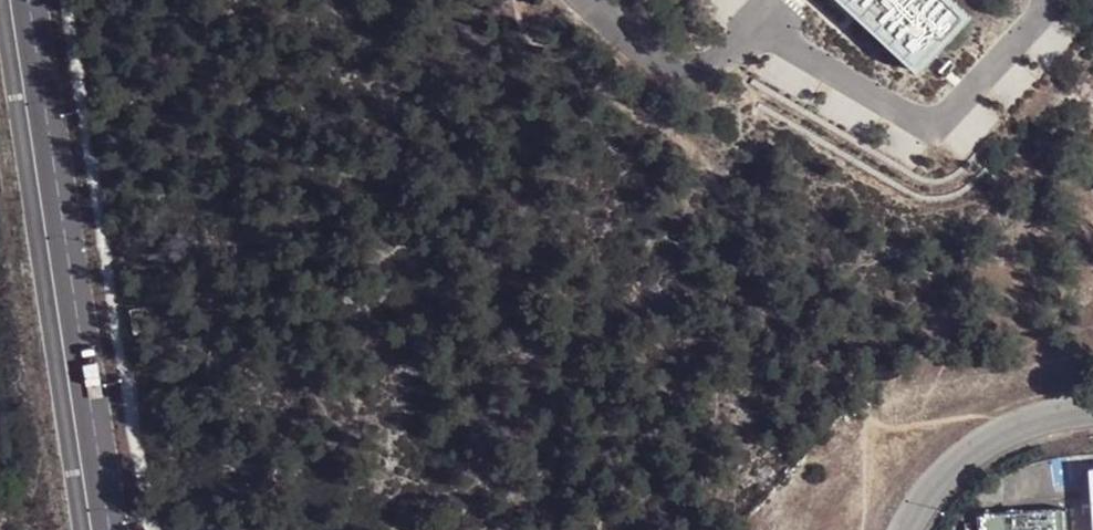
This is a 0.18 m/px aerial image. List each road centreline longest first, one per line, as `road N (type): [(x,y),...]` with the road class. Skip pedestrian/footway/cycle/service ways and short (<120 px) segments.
road 1 (track): [(860,529),(870,425),(770,303),(766,257),(675,134),(630,114),(575,60),(571,40),(590,1)]
road 2 (tertiary): [(110,529),(29,0)]
road 3 (unclassified): [(772,0),(715,60),(678,73),(589,0)]
road 4 (unclassified): [(911,529),(954,469),(1019,429),(1092,411)]

